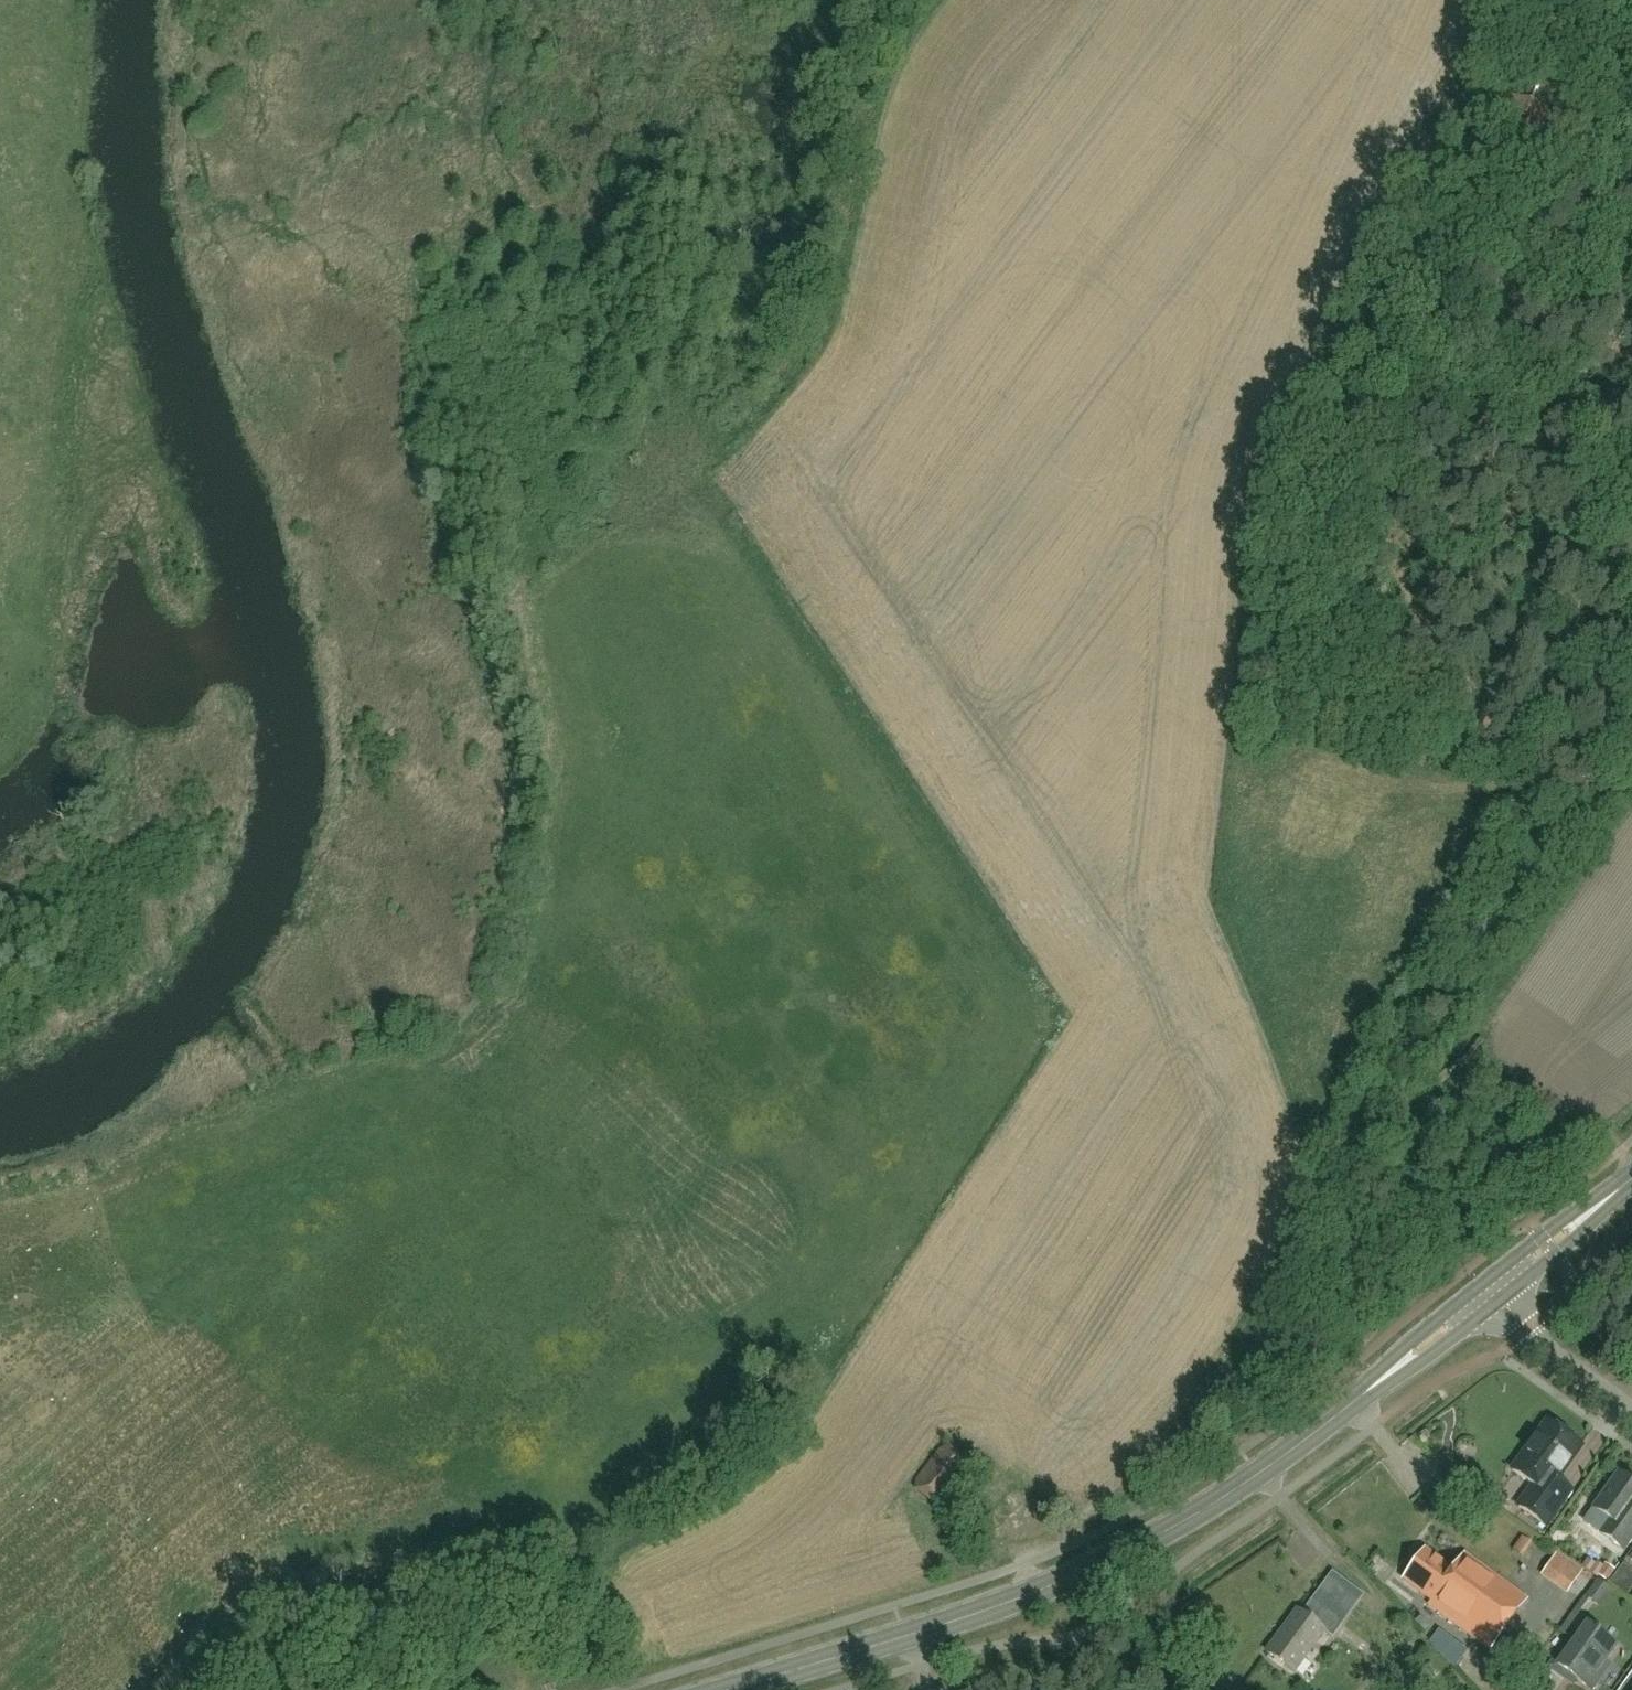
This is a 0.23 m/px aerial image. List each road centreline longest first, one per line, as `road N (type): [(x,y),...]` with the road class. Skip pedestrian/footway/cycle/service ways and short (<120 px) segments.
road 1 (secondary): [(734,1689),(1098,1569),(1267,1472),(1498,1291)]
road 2 (residential): [(1631,1408),(1527,1330),(1498,1291)]
road 3 (secondary): [(1498,1291),(1631,1182)]

